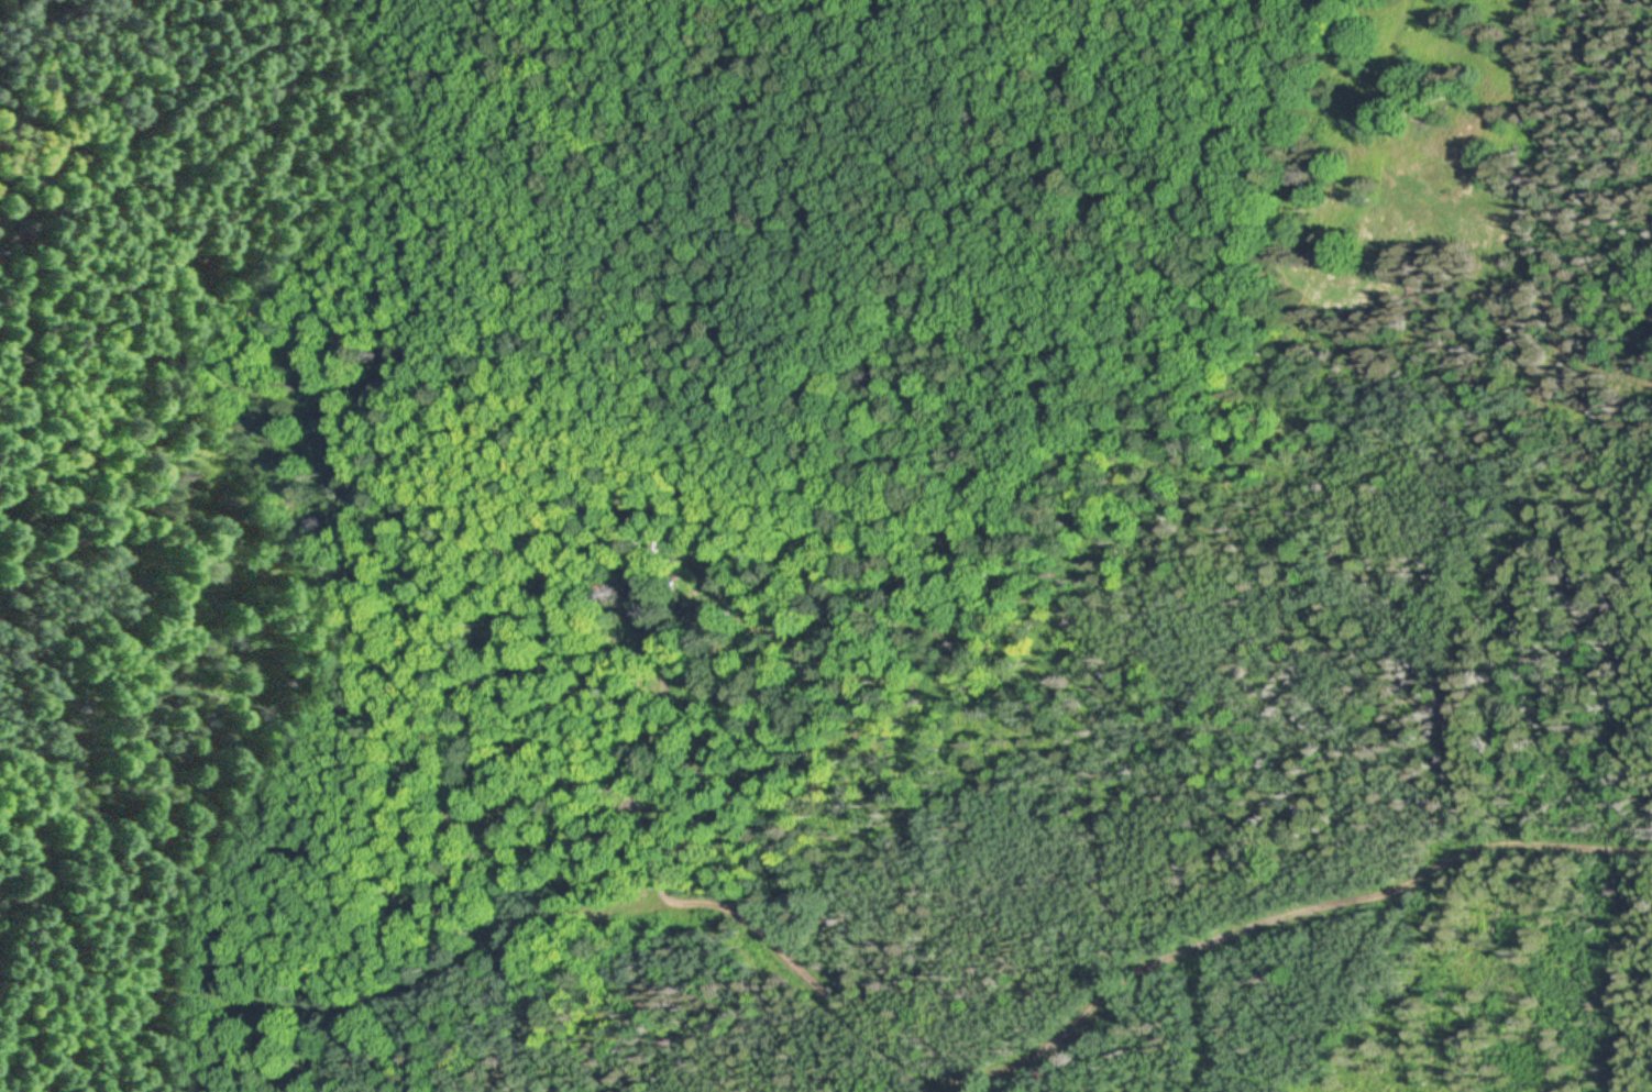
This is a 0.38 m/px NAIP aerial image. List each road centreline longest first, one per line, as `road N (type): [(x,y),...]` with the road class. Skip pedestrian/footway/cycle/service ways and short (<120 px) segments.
road 1 (residential): [(1651,186),(860,227)]

